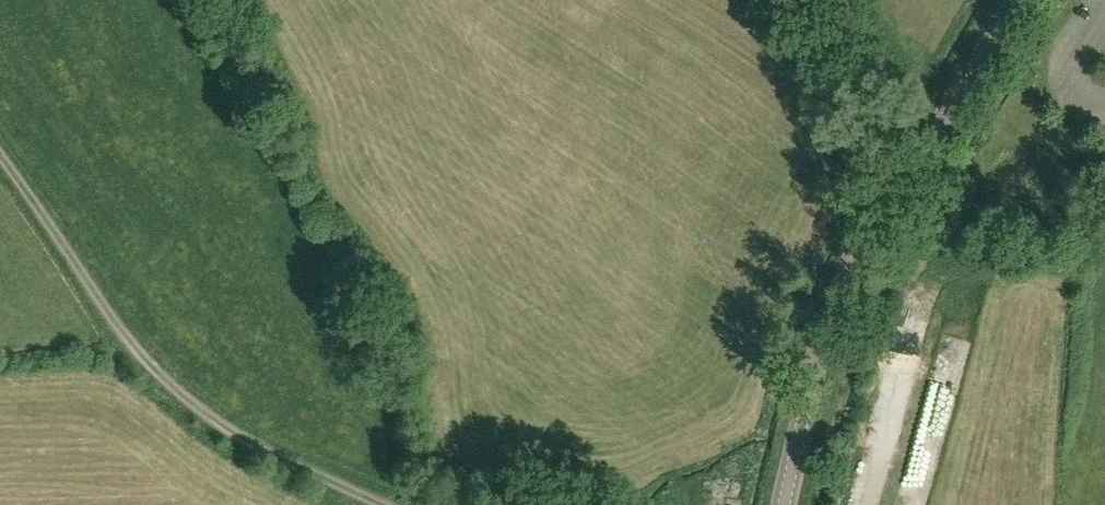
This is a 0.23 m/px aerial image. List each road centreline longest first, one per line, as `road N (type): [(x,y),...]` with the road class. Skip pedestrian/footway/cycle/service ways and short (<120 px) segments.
road 1 (tertiary): [(785,504),(844,280),(1017,0)]
road 2 (unclassified): [(407,504),(247,443),(171,384),(0,160)]

